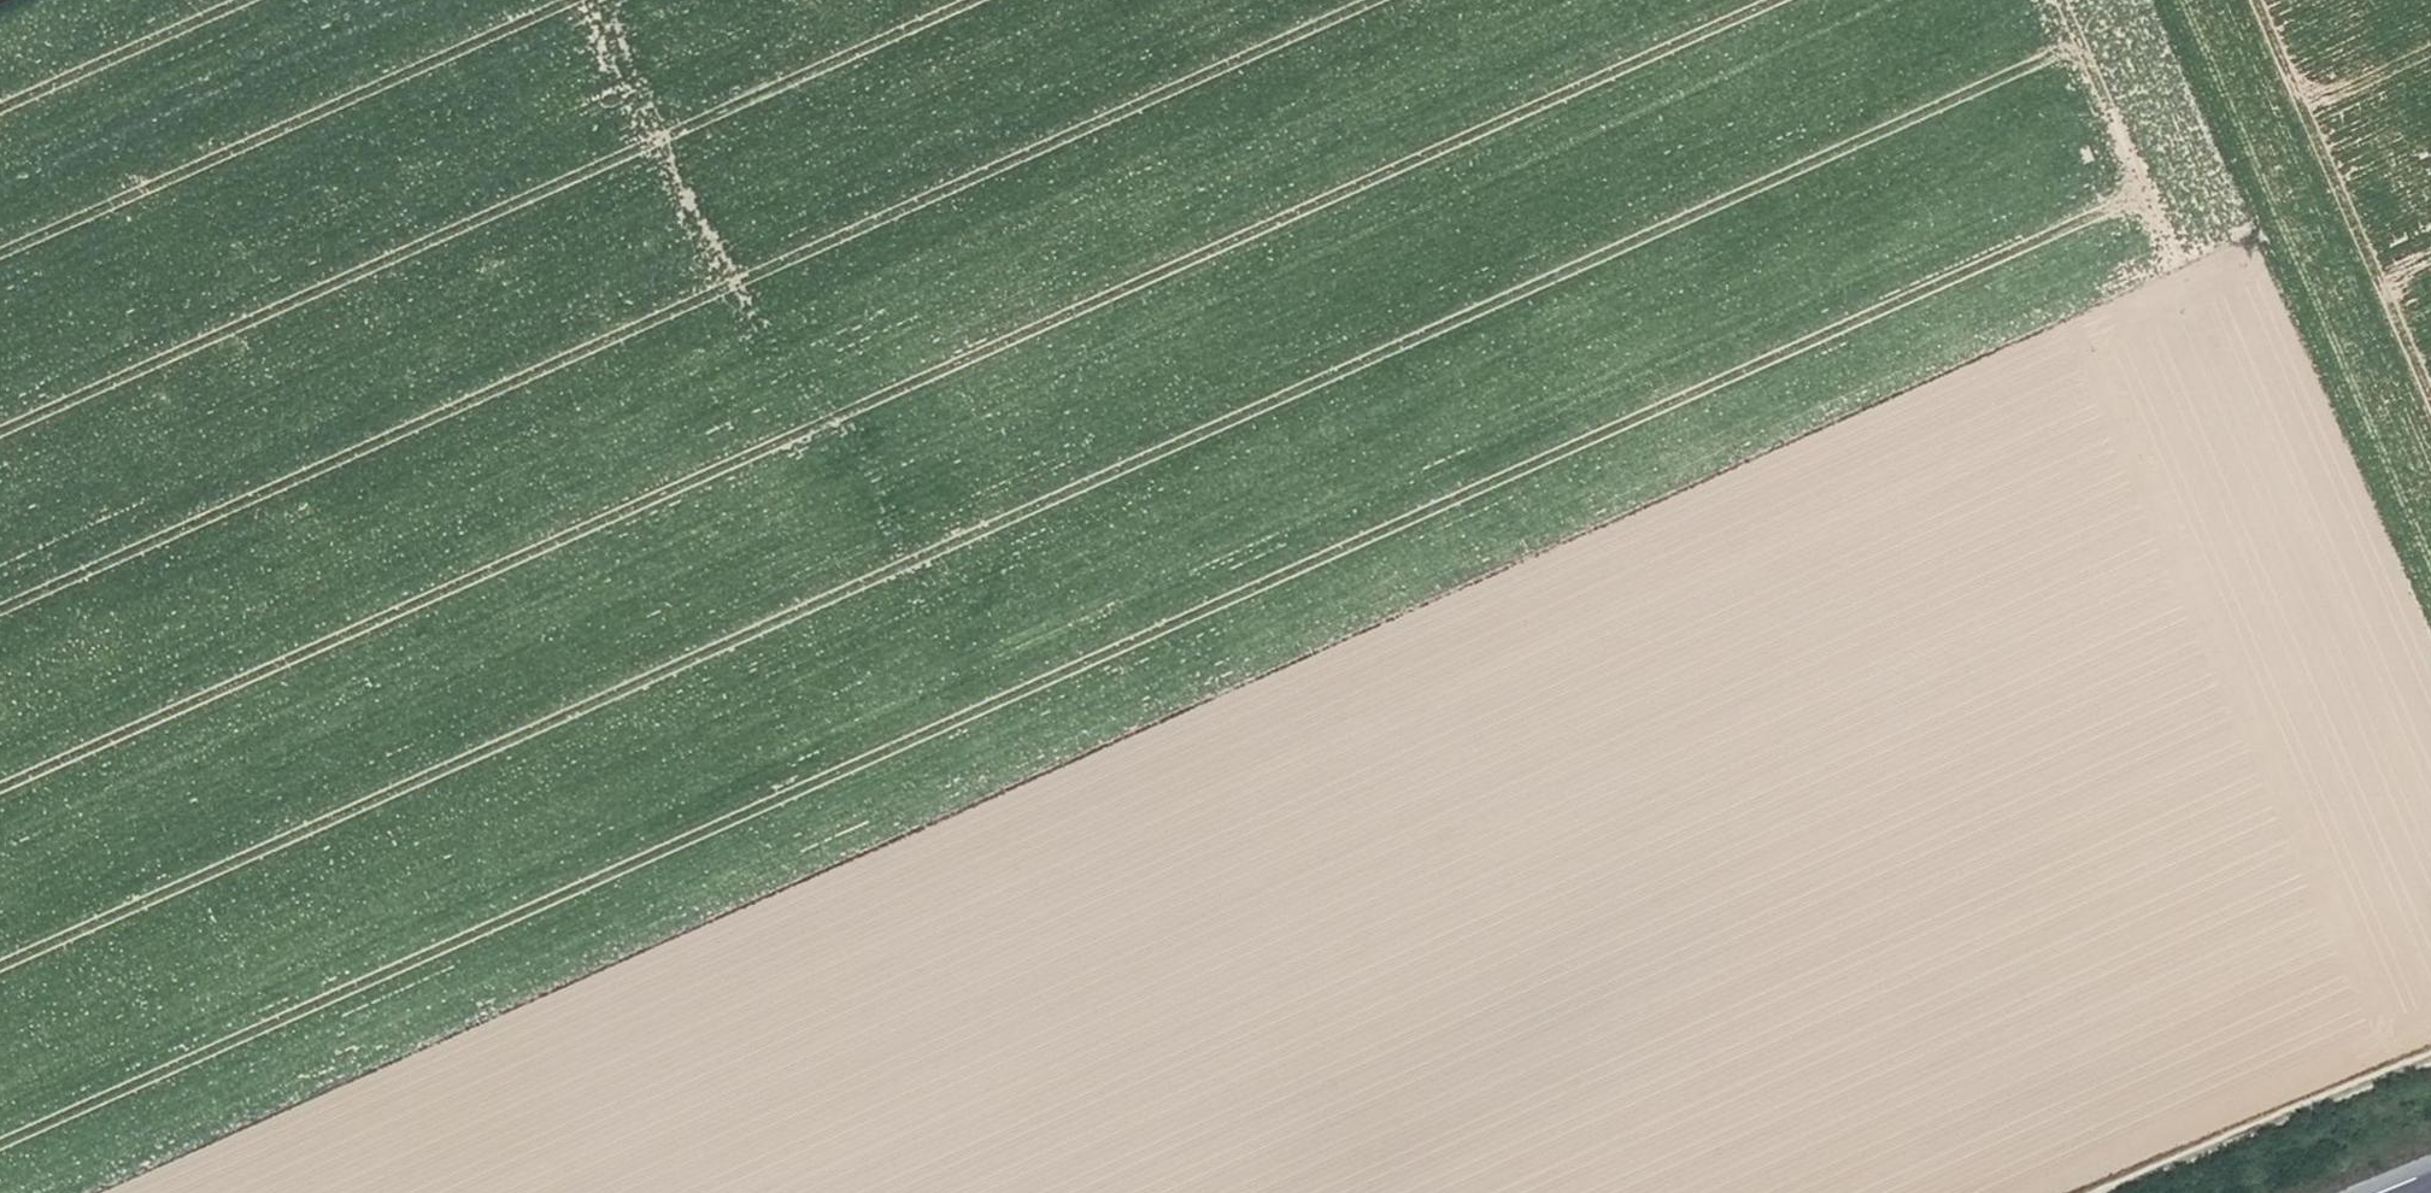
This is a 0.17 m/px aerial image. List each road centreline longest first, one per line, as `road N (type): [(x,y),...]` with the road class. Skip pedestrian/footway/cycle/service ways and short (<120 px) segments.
road 1 (track): [(2430,1061),(2104,1192)]

